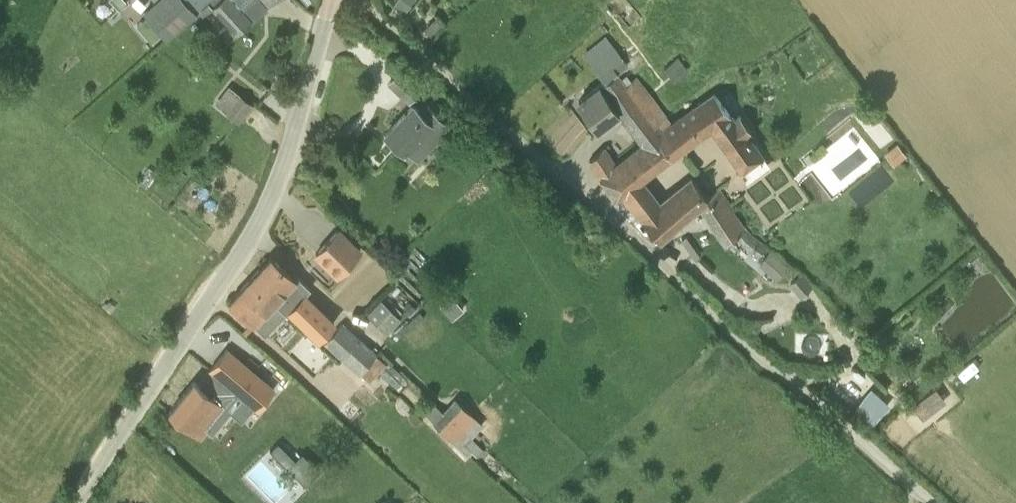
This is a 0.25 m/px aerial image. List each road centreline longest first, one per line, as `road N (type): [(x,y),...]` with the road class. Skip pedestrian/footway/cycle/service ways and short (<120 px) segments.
road 1 (unclassified): [(932,502),(363,0)]
road 2 (unclassified): [(79,502),(264,216),(330,0)]

